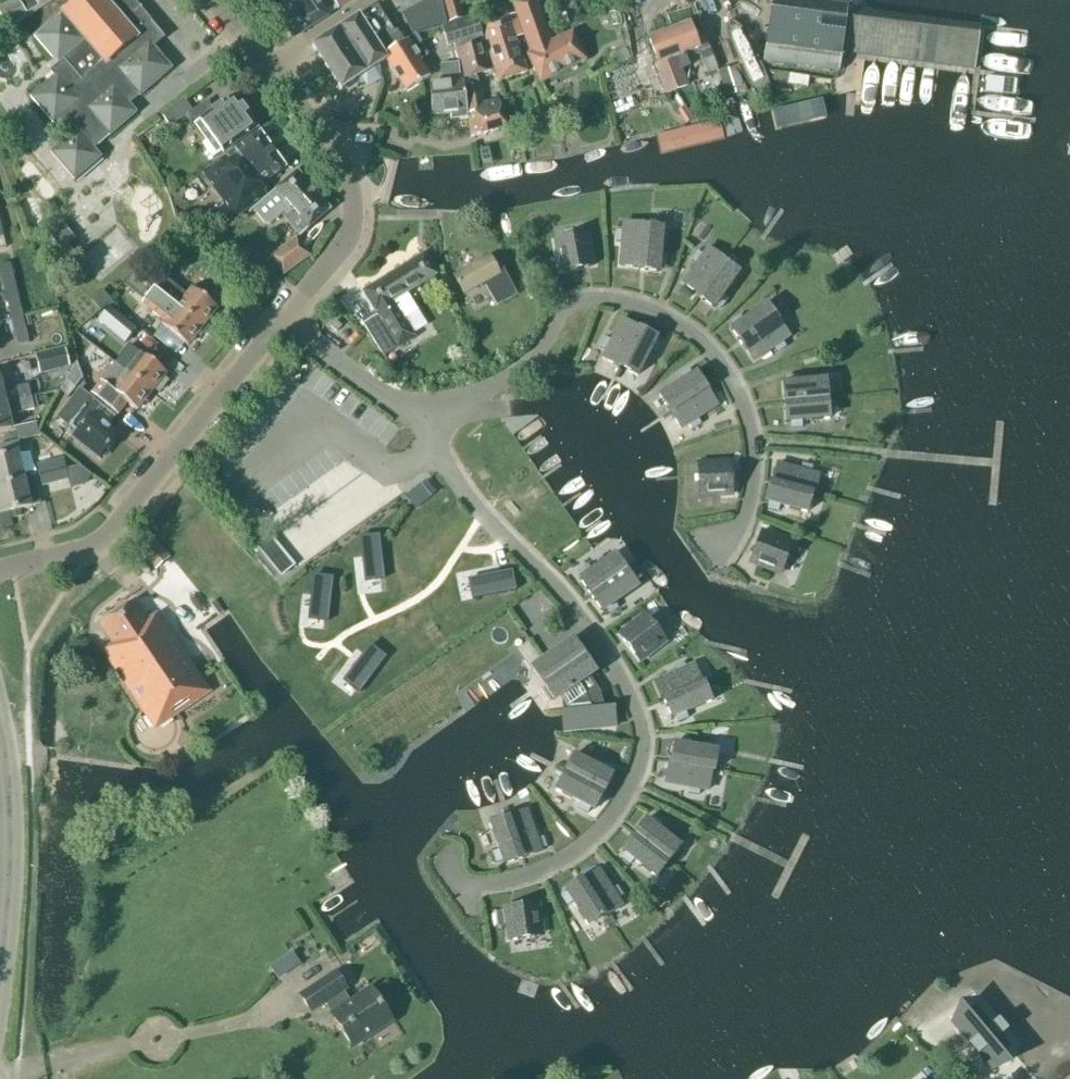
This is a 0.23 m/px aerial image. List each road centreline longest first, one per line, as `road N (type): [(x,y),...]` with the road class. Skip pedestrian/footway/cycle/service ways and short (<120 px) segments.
road 1 (residential): [(448,862),(456,881),(472,887),(547,868),(597,834),(634,786),(642,746),(622,681),(570,604),(433,447)]
road 2 (residential): [(712,544),(746,514),(753,441),(731,383),(706,349),(667,318),(613,300),(582,300),(563,311),(535,357),(497,385),(454,410),(414,419)]
road 3 (residential): [(0,568),(76,551),(112,526),(279,324)]
road 4 (residential): [(279,324),(338,256),(352,203),(342,170),(266,64)]
road 5 (secondary): [(0,971),(9,824),(0,737)]
road 6 (residential): [(414,419),(279,324)]
road 7 (residential): [(373,0),(266,64)]

